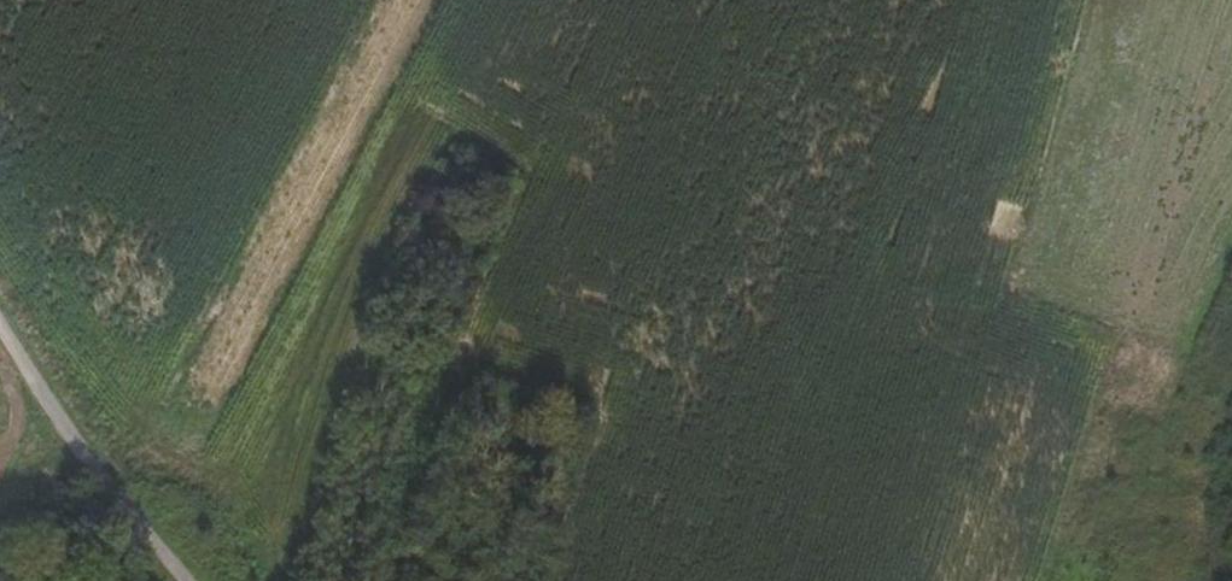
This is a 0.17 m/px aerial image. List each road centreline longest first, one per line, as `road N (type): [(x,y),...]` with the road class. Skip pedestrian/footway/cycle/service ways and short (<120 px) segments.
road 1 (track): [(0,340),(67,443),(181,580)]

